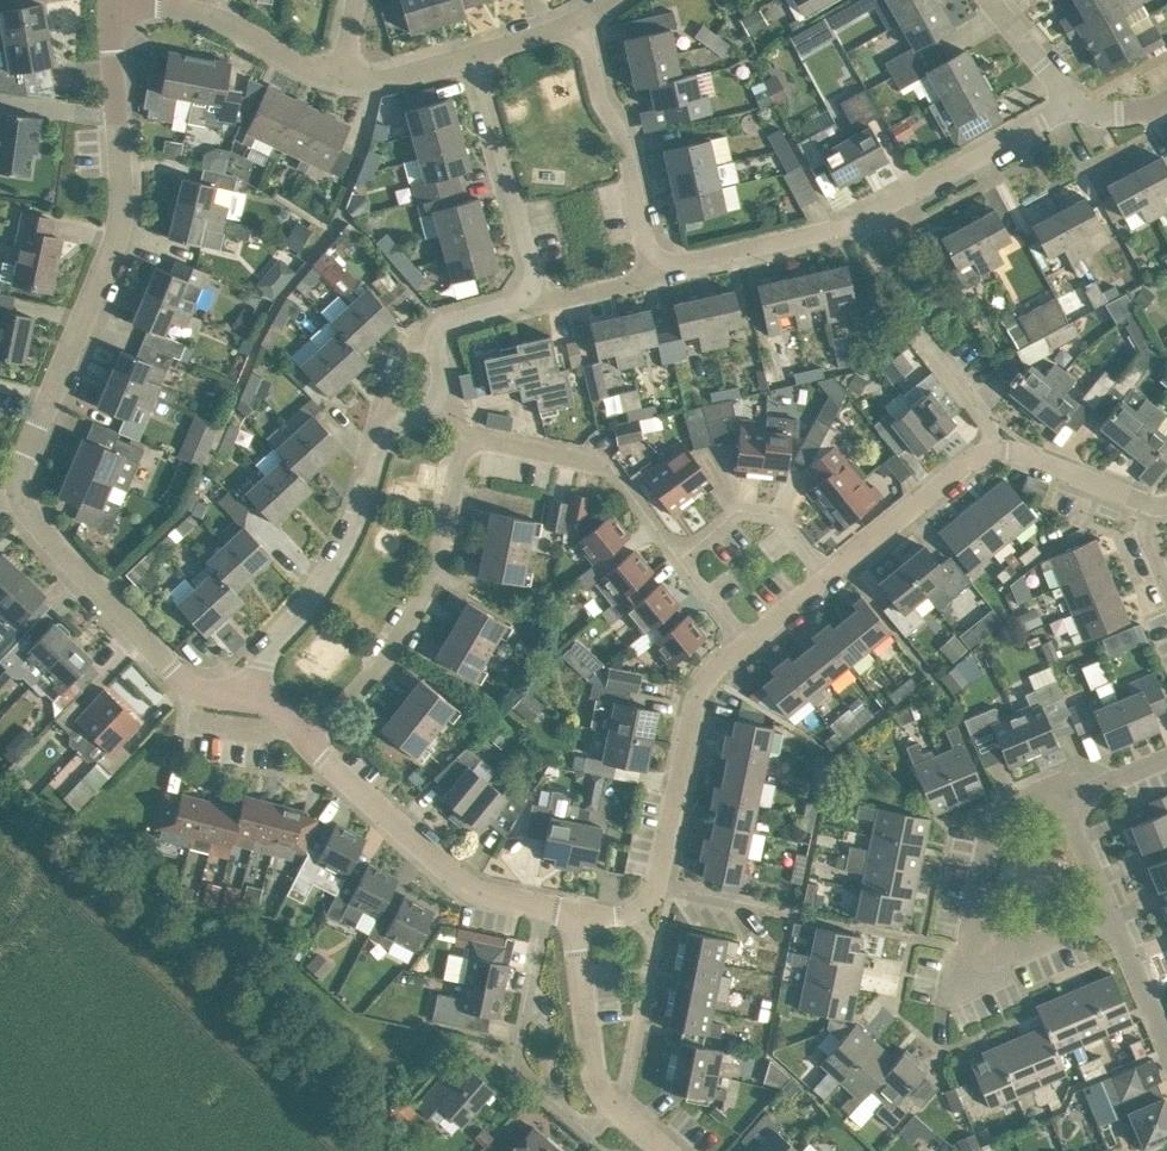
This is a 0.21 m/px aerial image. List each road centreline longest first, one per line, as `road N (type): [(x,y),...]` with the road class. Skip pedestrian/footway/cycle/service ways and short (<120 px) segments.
road 1 (unclassified): [(18,491),(31,441),(125,213),(112,0)]
road 2 (residential): [(652,277),(855,226),(1070,102)]
road 3 (residential): [(1113,917),(972,965),(968,949),(992,818),(1056,792),(1066,799)]
road 4 (residential): [(308,742),(431,580),(472,443)]
road 5 (residential): [(245,694),(290,622),(339,565),(390,429)]
road 6 (residential): [(630,1121),(581,1126),(527,1080),(515,1054),(543,908)]
road 7 (unclassified): [(543,908),(468,891),(308,742)]
road 8 (residential): [(637,913),(665,858),(693,704),(708,674),(739,644)]
road 9 (residential): [(652,277),(623,138),(601,100),(578,20)]
road 10 (unclassified): [(191,689),(38,525),(18,491)]
road 11 (residential): [(533,300),(471,55)]
road 12 (residential): [(472,443),(592,457),(675,556)]
road 13 (residential): [(344,82),(278,61),(195,6),(133,0)]
road 14 (residential): [(0,1028),(168,1150)]
road 15 (residential): [(828,578),(985,451)]
road 16 (residential): [(828,578),(774,513),(740,511),(675,556)]
road 17 (residential): [(613,1094),(627,1082),(655,944),(637,913)]
road 18 (unclassified): [(613,1094),(597,1066),(578,948),(582,915)]
road 19 (residential): [(1152,502),(1008,450),(985,451)]
road 20 (residential): [(985,451),(990,419),(921,333)]
road 21 (residential): [(1166,1040),(1113,917)]
road 22 (residential): [(288,718),(271,729),(190,720),(191,689)]
road 23 (residential): [(471,55),(380,81),(344,82)]
road 24 (residential): [(1070,102),(991,0)]
road 25 (residential): [(1113,917),(1066,799)]
road 26 (residential): [(533,300),(652,277)]

